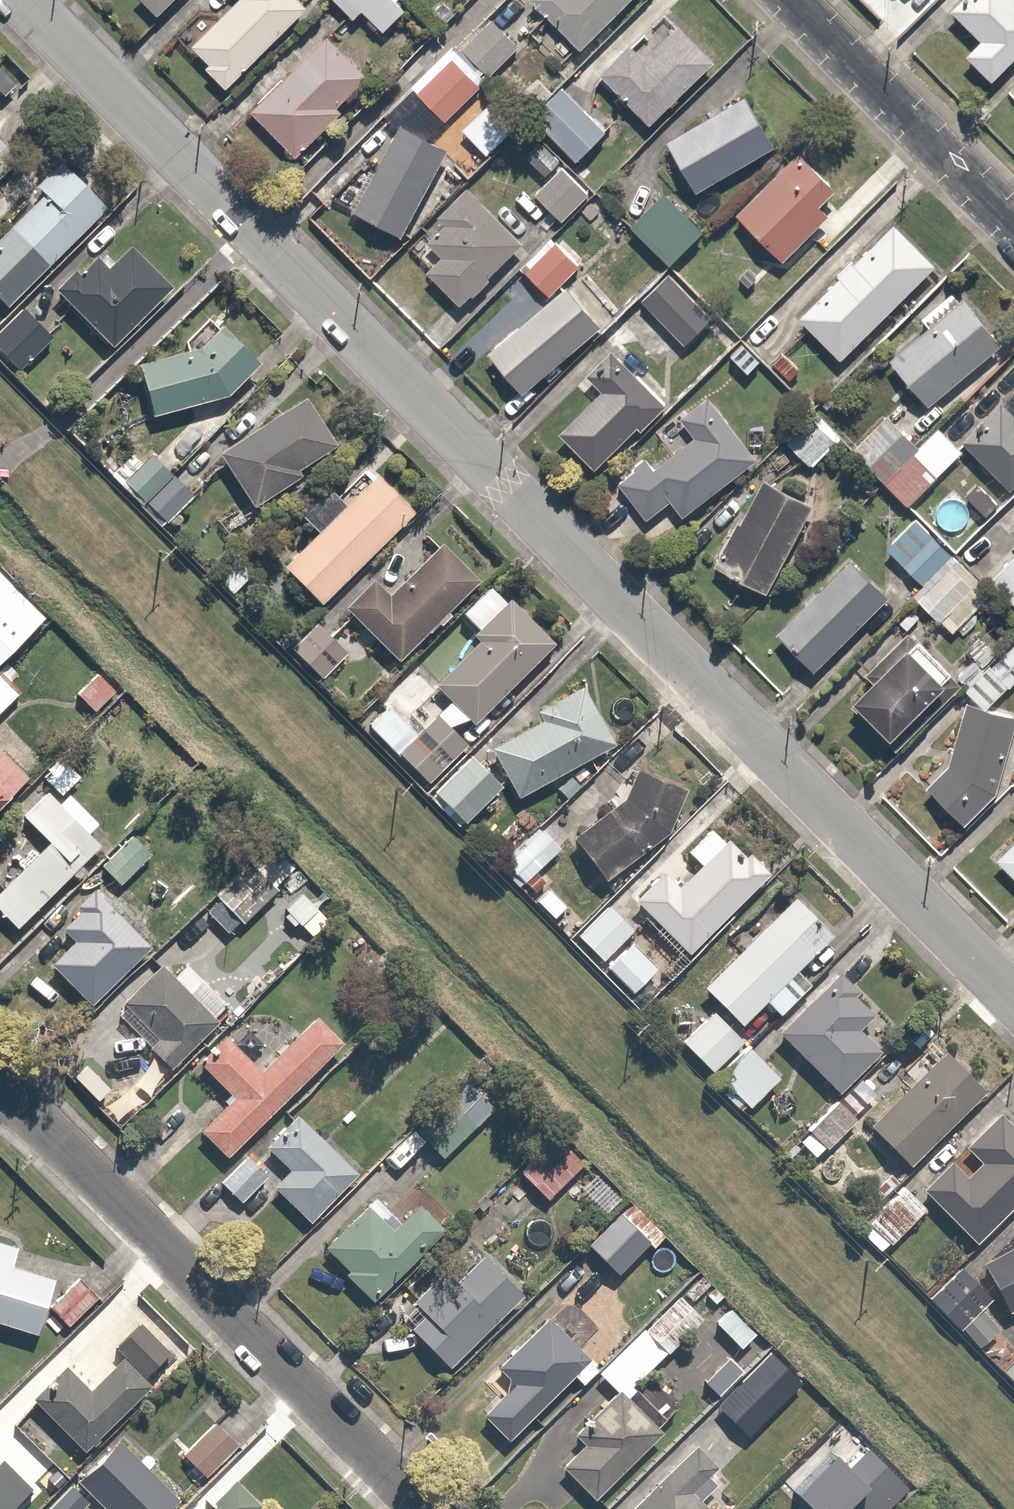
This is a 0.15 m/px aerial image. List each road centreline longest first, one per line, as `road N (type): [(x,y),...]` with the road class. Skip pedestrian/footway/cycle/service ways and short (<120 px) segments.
road 1 (residential): [(14,0),(508,488),(1013,1008)]
road 2 (residential): [(0,1091),(417,1508)]
road 3 (residential): [(791,0),(1013,224)]

